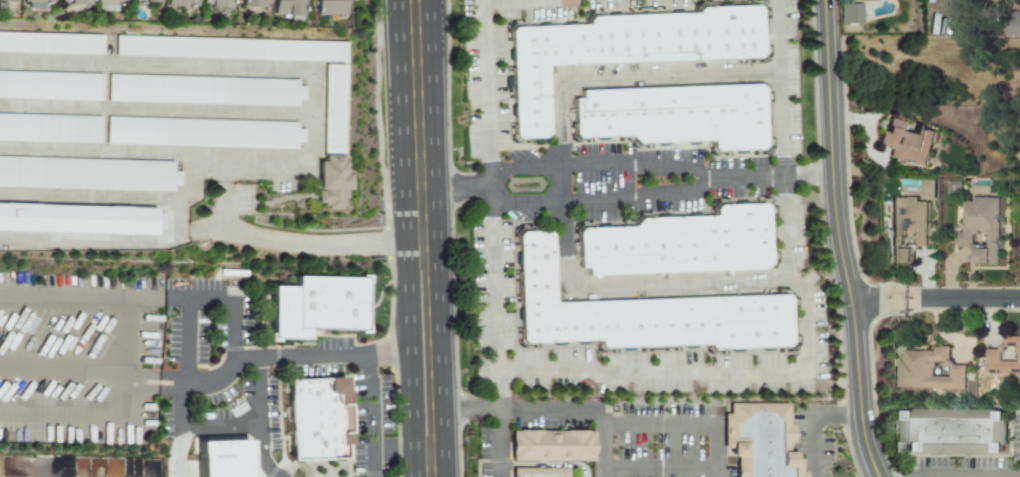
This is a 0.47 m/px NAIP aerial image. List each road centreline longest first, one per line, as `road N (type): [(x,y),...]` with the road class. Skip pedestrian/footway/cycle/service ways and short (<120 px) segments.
road 1 (tertiary): [(823,0),(836,236),(861,428),(877,476)]
road 2 (primary): [(412,0),(421,237)]
road 3 (residential): [(443,410),(677,421)]
road 4 (primary): [(427,455),(443,410),(438,273),(421,237)]
road 5 (primary): [(421,237),(408,269),(411,413),(427,455)]
road 6 (residential): [(850,301),(1019,300)]

